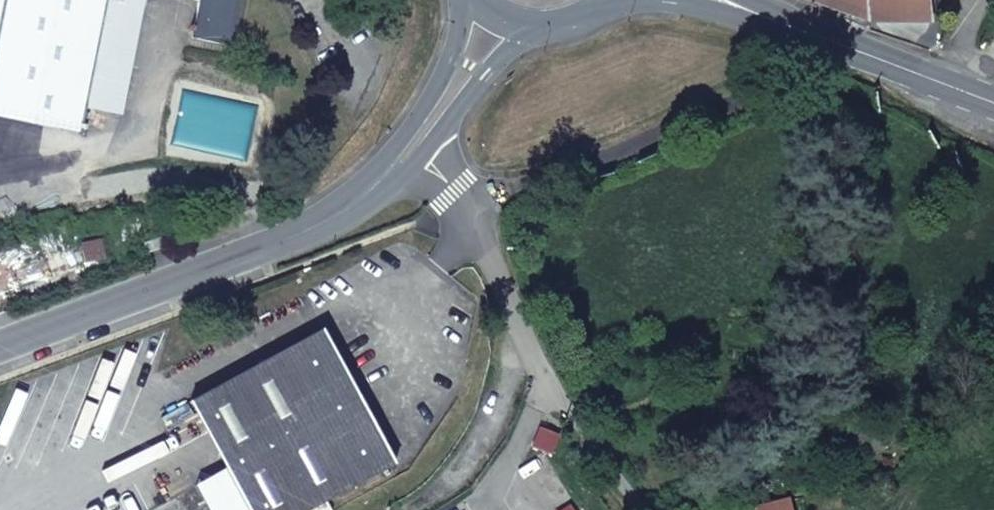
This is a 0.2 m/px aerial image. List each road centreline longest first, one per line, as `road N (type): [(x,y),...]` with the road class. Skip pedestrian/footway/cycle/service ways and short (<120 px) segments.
road 1 (track): [(421,157),(470,219),(543,376),(644,509)]
road 2 (residential): [(0,351),(356,204)]
road 3 (residential): [(356,204),(395,186),(534,27)]
road 4 (primary): [(765,19),(993,105)]
road 5 (residential): [(464,0),(452,56),(356,204)]
road 6 (primary): [(605,2),(670,0),(765,19)]

